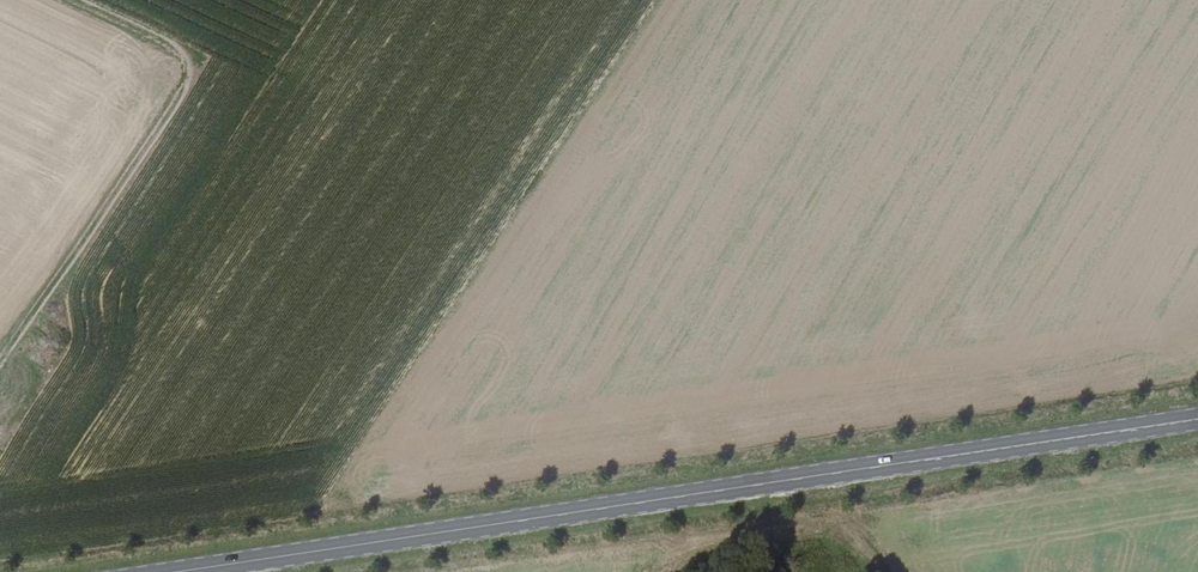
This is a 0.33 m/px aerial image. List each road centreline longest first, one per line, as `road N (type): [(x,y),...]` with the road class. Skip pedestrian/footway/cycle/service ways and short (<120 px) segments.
road 1 (primary): [(163,571),(1197,420)]
road 2 (track): [(0,380),(182,94),(186,65),(161,40),(75,0)]

